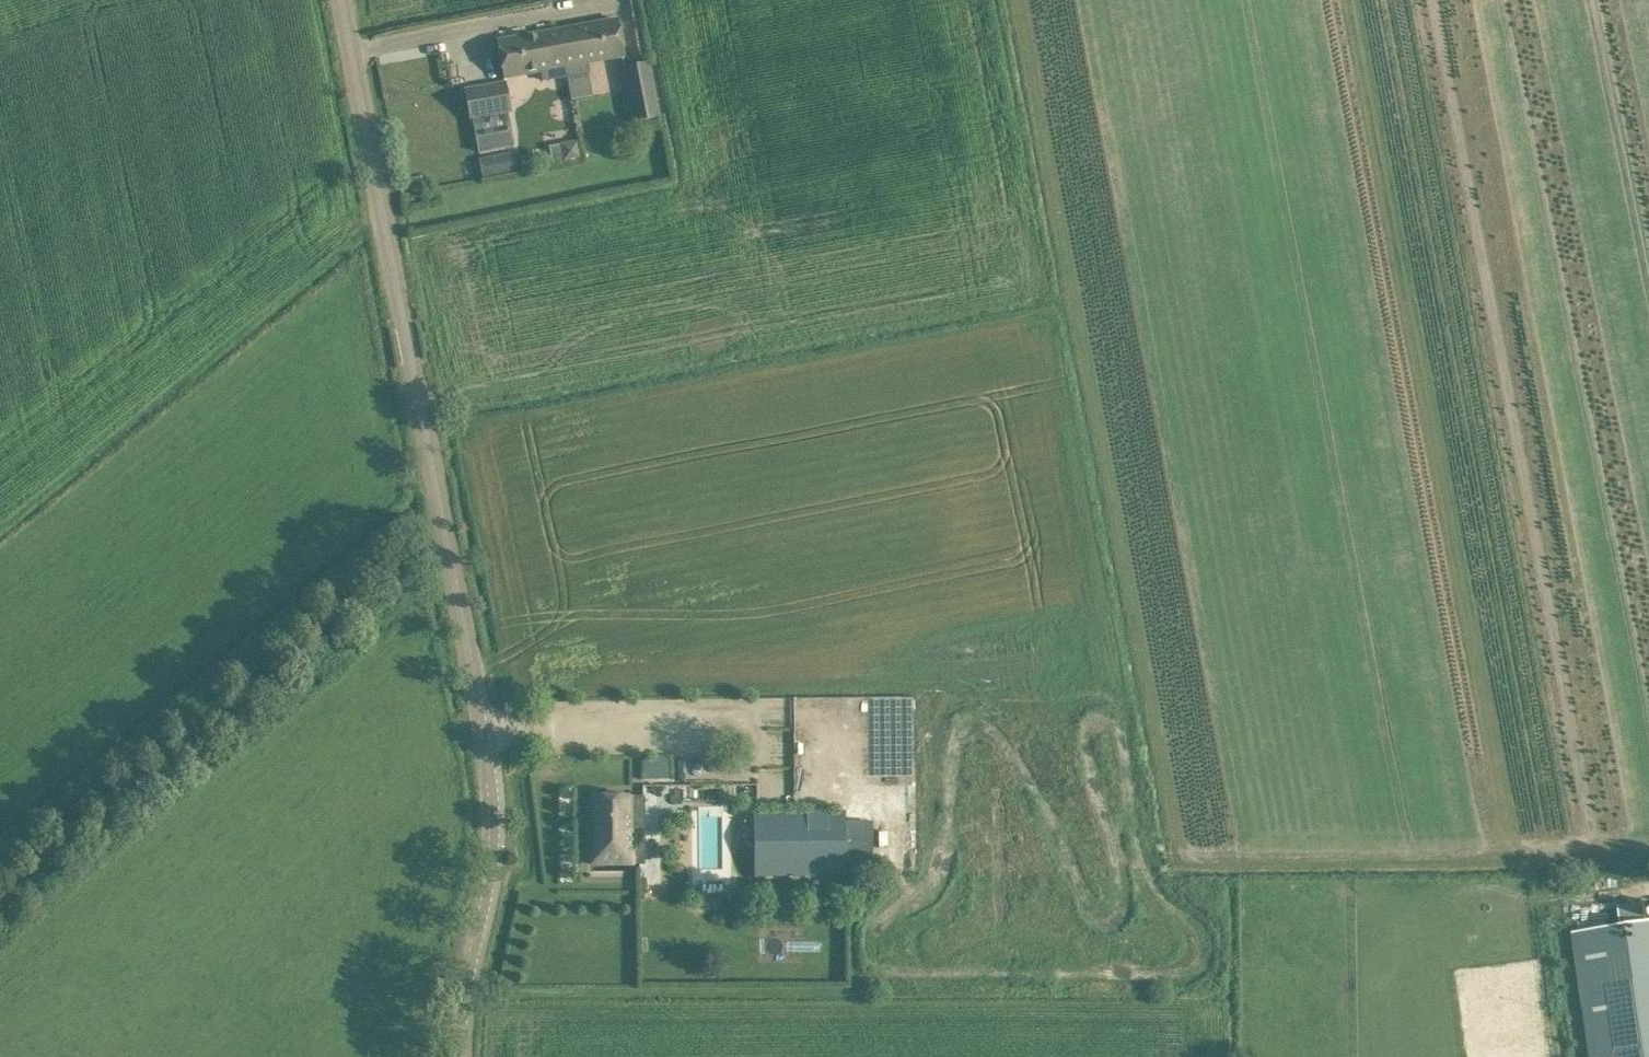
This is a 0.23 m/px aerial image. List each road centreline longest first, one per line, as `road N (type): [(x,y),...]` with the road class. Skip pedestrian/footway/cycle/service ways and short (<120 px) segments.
road 1 (unclassified): [(438,1056),(441,970),(477,775),(340,0)]

